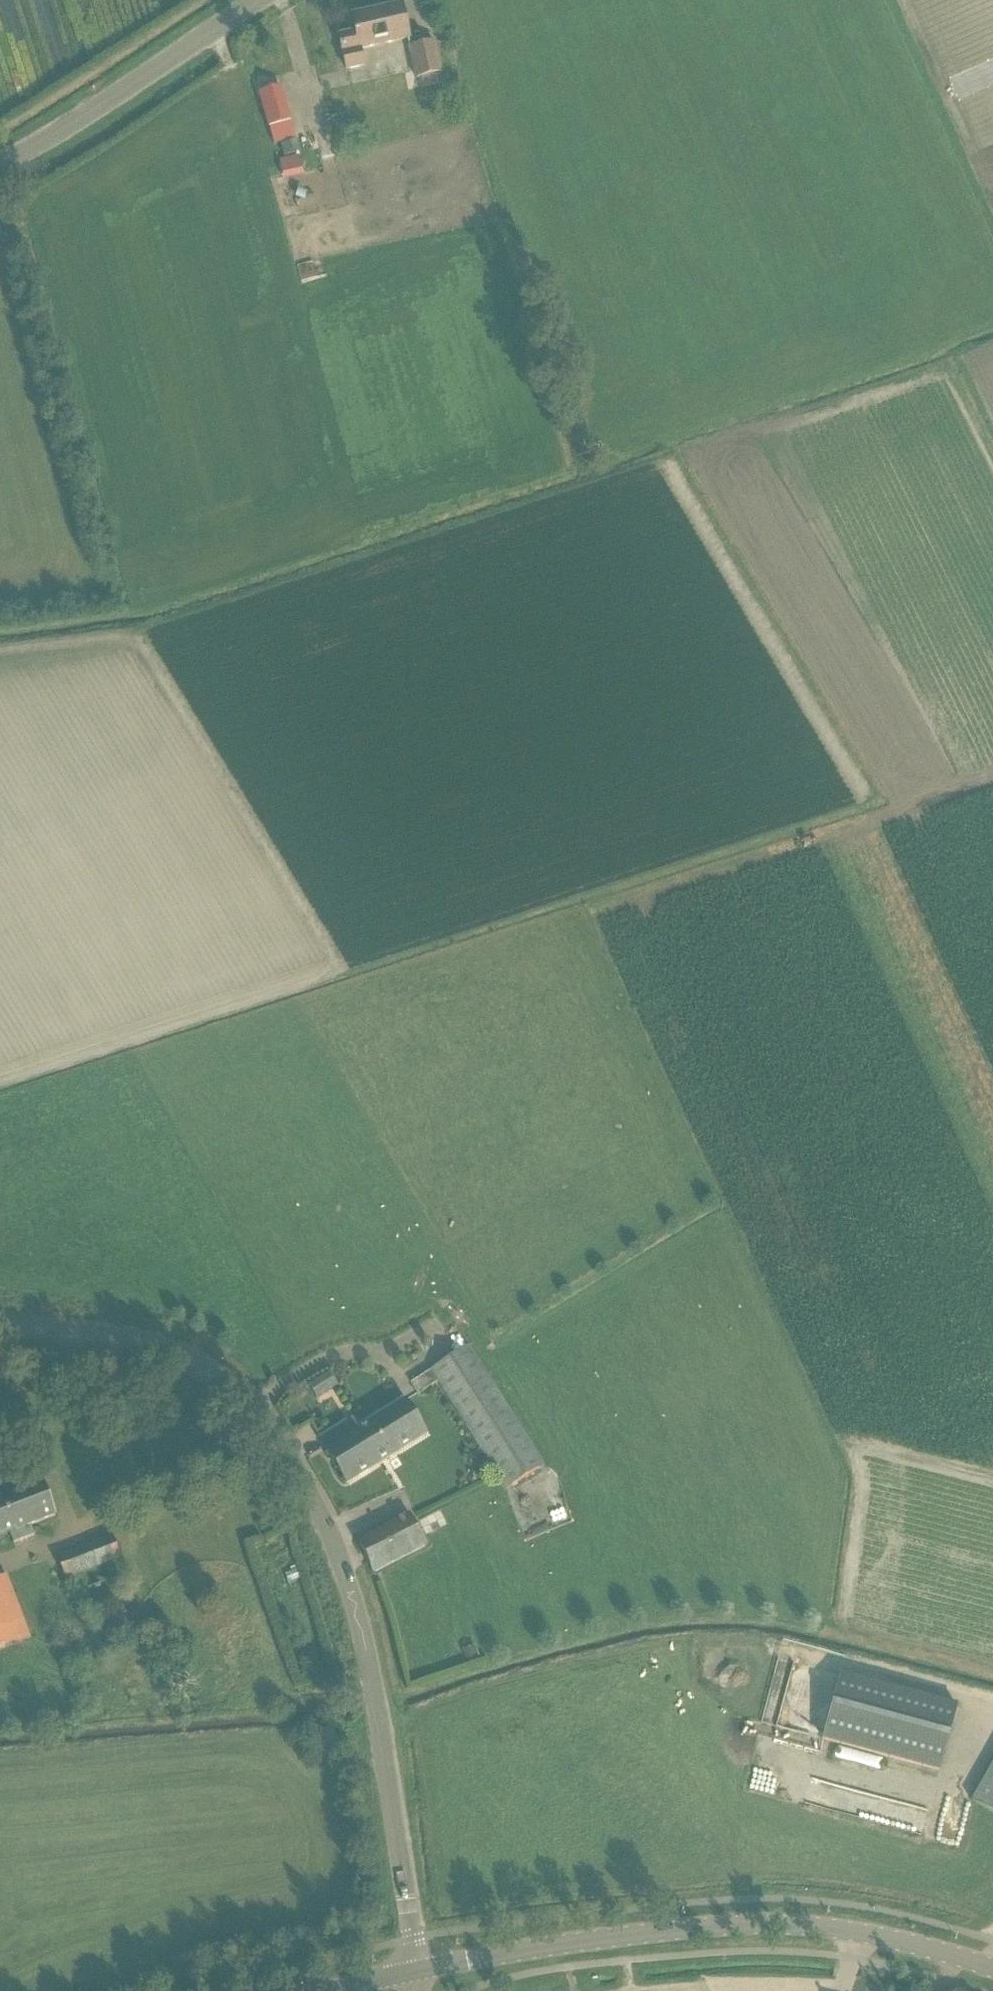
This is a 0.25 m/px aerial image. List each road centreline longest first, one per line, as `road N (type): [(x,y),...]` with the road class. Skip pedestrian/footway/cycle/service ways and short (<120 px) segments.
road 1 (unclassified): [(411,1969),(376,1737),(339,1581),(303,1491),(260,1420),(176,1355),(0,1325)]
road 2 (tertiary): [(411,1969),(521,1943),(766,1928),(874,1934),(992,1971)]
road 3 (unclassified): [(0,157),(51,136),(256,0)]

